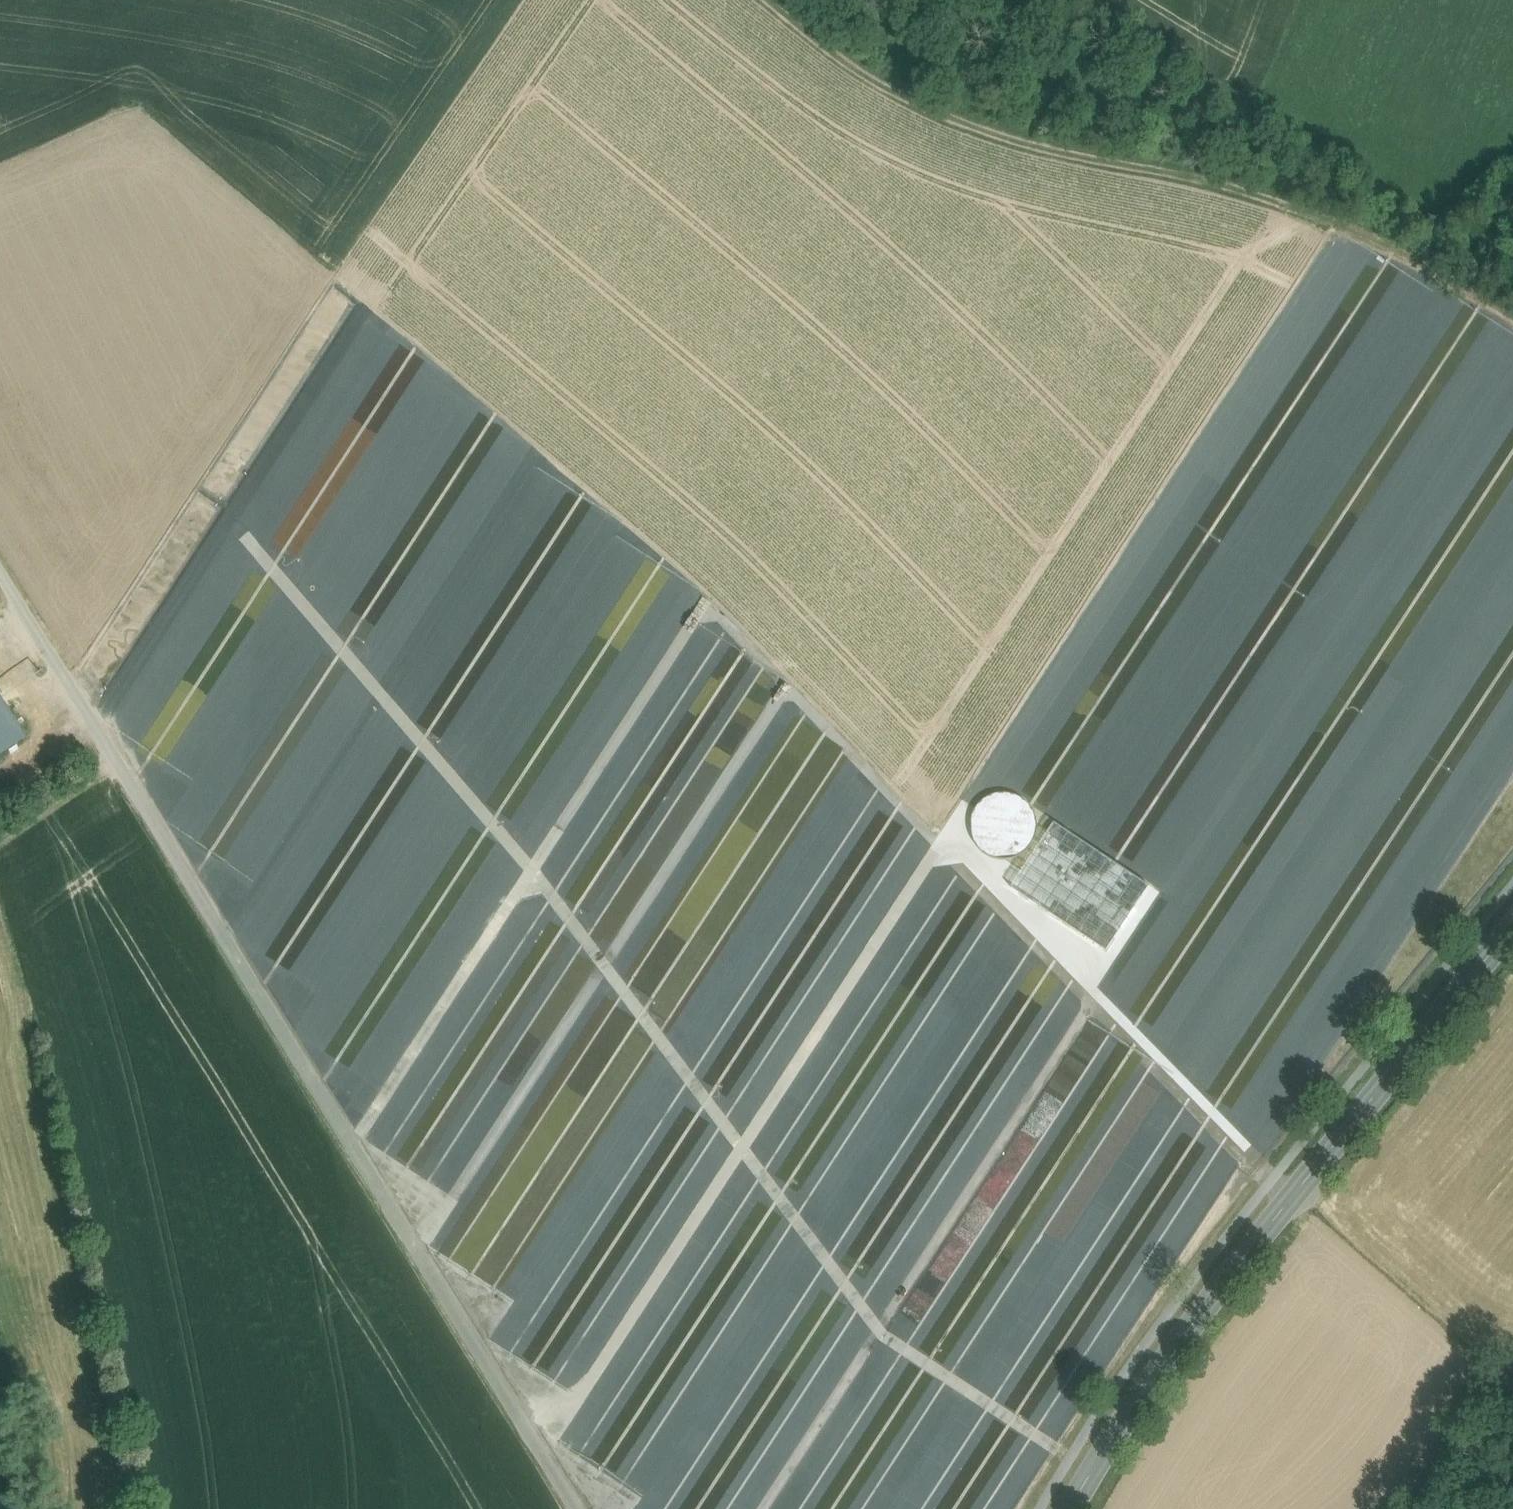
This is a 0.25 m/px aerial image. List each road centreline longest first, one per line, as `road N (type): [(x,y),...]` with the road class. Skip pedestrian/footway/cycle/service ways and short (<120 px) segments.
road 1 (tertiary): [(1512,928),(1184,1336),(1071,1508)]

